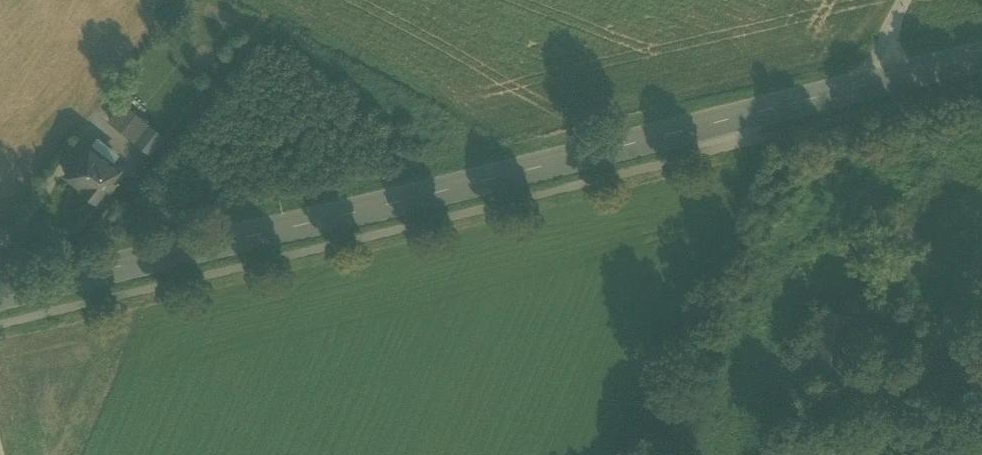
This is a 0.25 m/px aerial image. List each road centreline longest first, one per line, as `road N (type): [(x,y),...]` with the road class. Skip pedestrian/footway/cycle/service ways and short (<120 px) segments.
road 1 (secondary): [(0,295),(981,57)]

